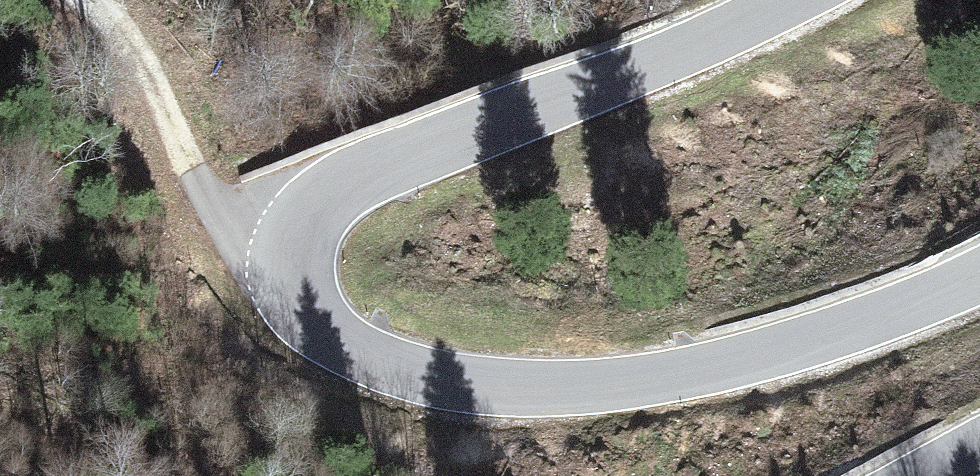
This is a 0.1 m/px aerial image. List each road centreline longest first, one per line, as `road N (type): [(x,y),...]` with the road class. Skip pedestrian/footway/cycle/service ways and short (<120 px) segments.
road 1 (tertiary): [(979,280),(724,369),(581,387),(480,384),(409,368),(353,341),(322,311),(311,250),(332,204),(353,183),(600,90),(791,0)]
road 2 (track): [(100,0),(155,76),(246,250),(313,294)]

